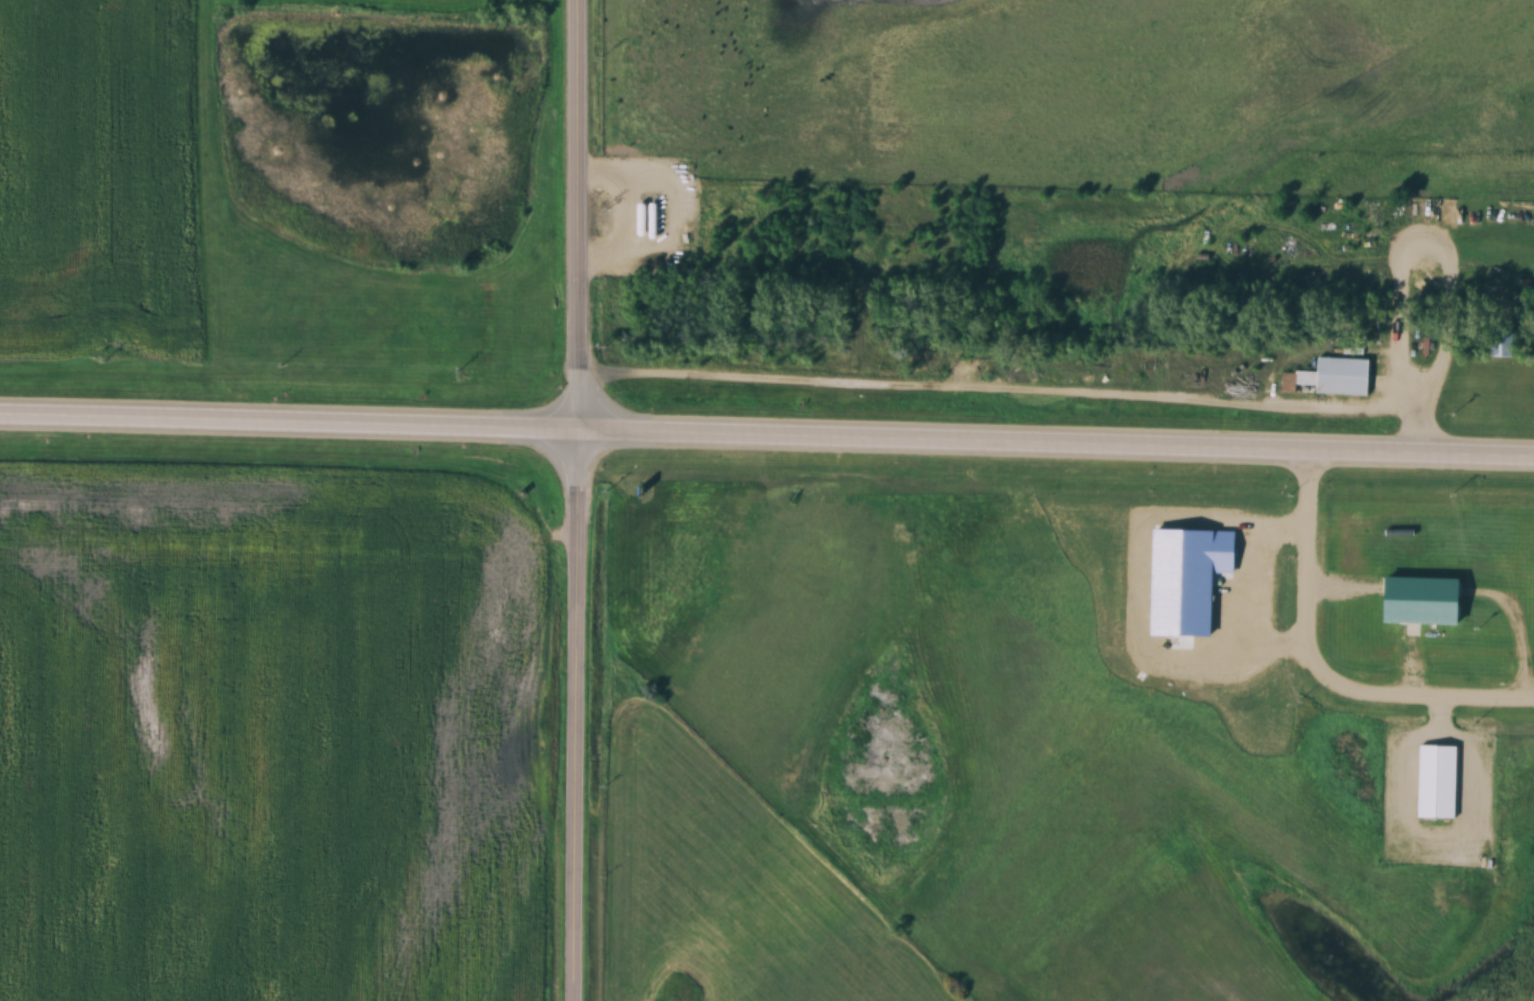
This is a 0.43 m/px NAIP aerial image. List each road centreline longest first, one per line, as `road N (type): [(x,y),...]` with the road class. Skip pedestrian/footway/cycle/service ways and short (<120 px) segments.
road 1 (primary): [(1486,458),(0,413)]
road 2 (tertiary): [(574,1000),(574,0)]
road 3 (residential): [(1306,453),(1305,641),(1320,665),(1384,692),(1533,698)]

